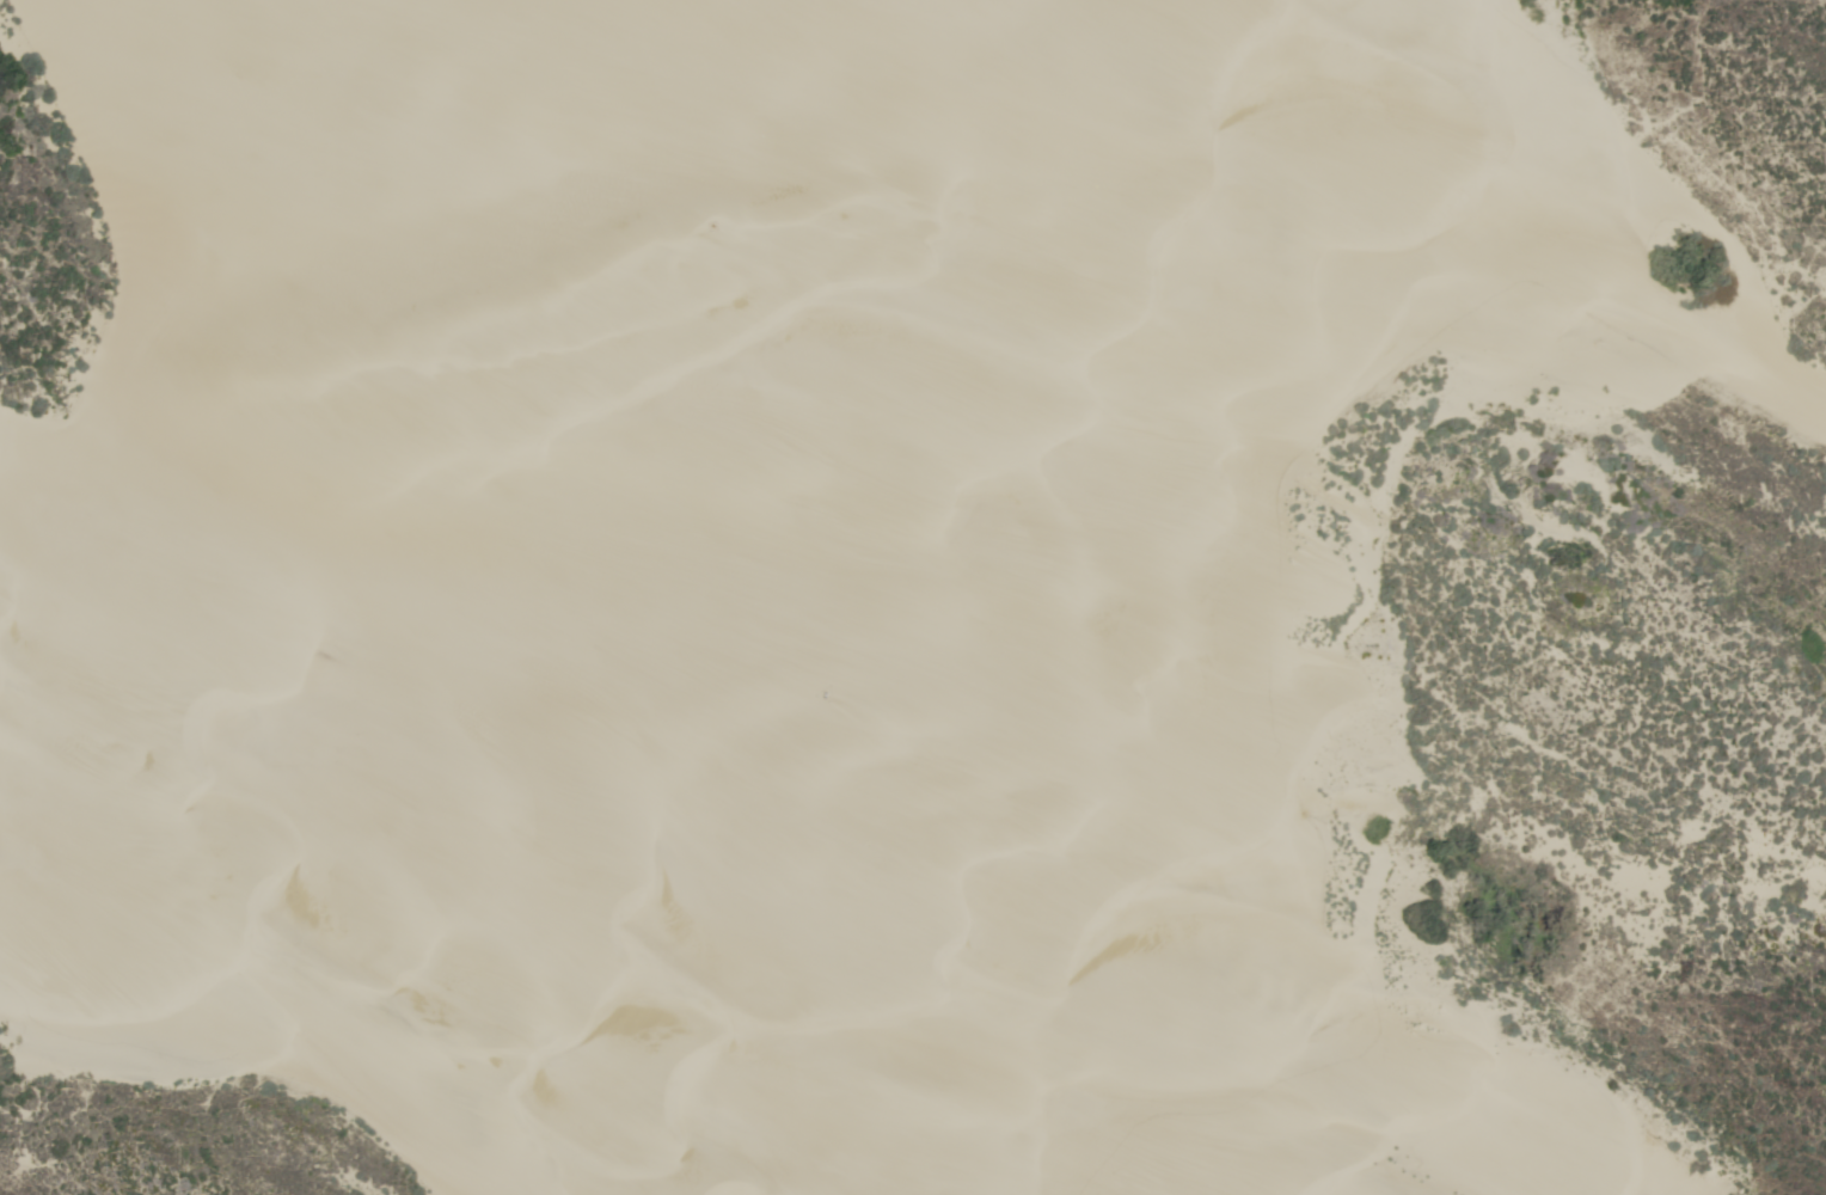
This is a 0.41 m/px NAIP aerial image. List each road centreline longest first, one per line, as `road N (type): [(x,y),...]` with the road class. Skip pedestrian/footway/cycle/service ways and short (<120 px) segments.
road 1 (residential): [(863,1194),(846,1116),(858,954),(802,313),(816,56),(828,0)]
road 2 (residential): [(811,146),(866,197),(906,220),(1046,251),(1226,259),(1403,329),(1497,272),(1556,275),(1825,433)]

